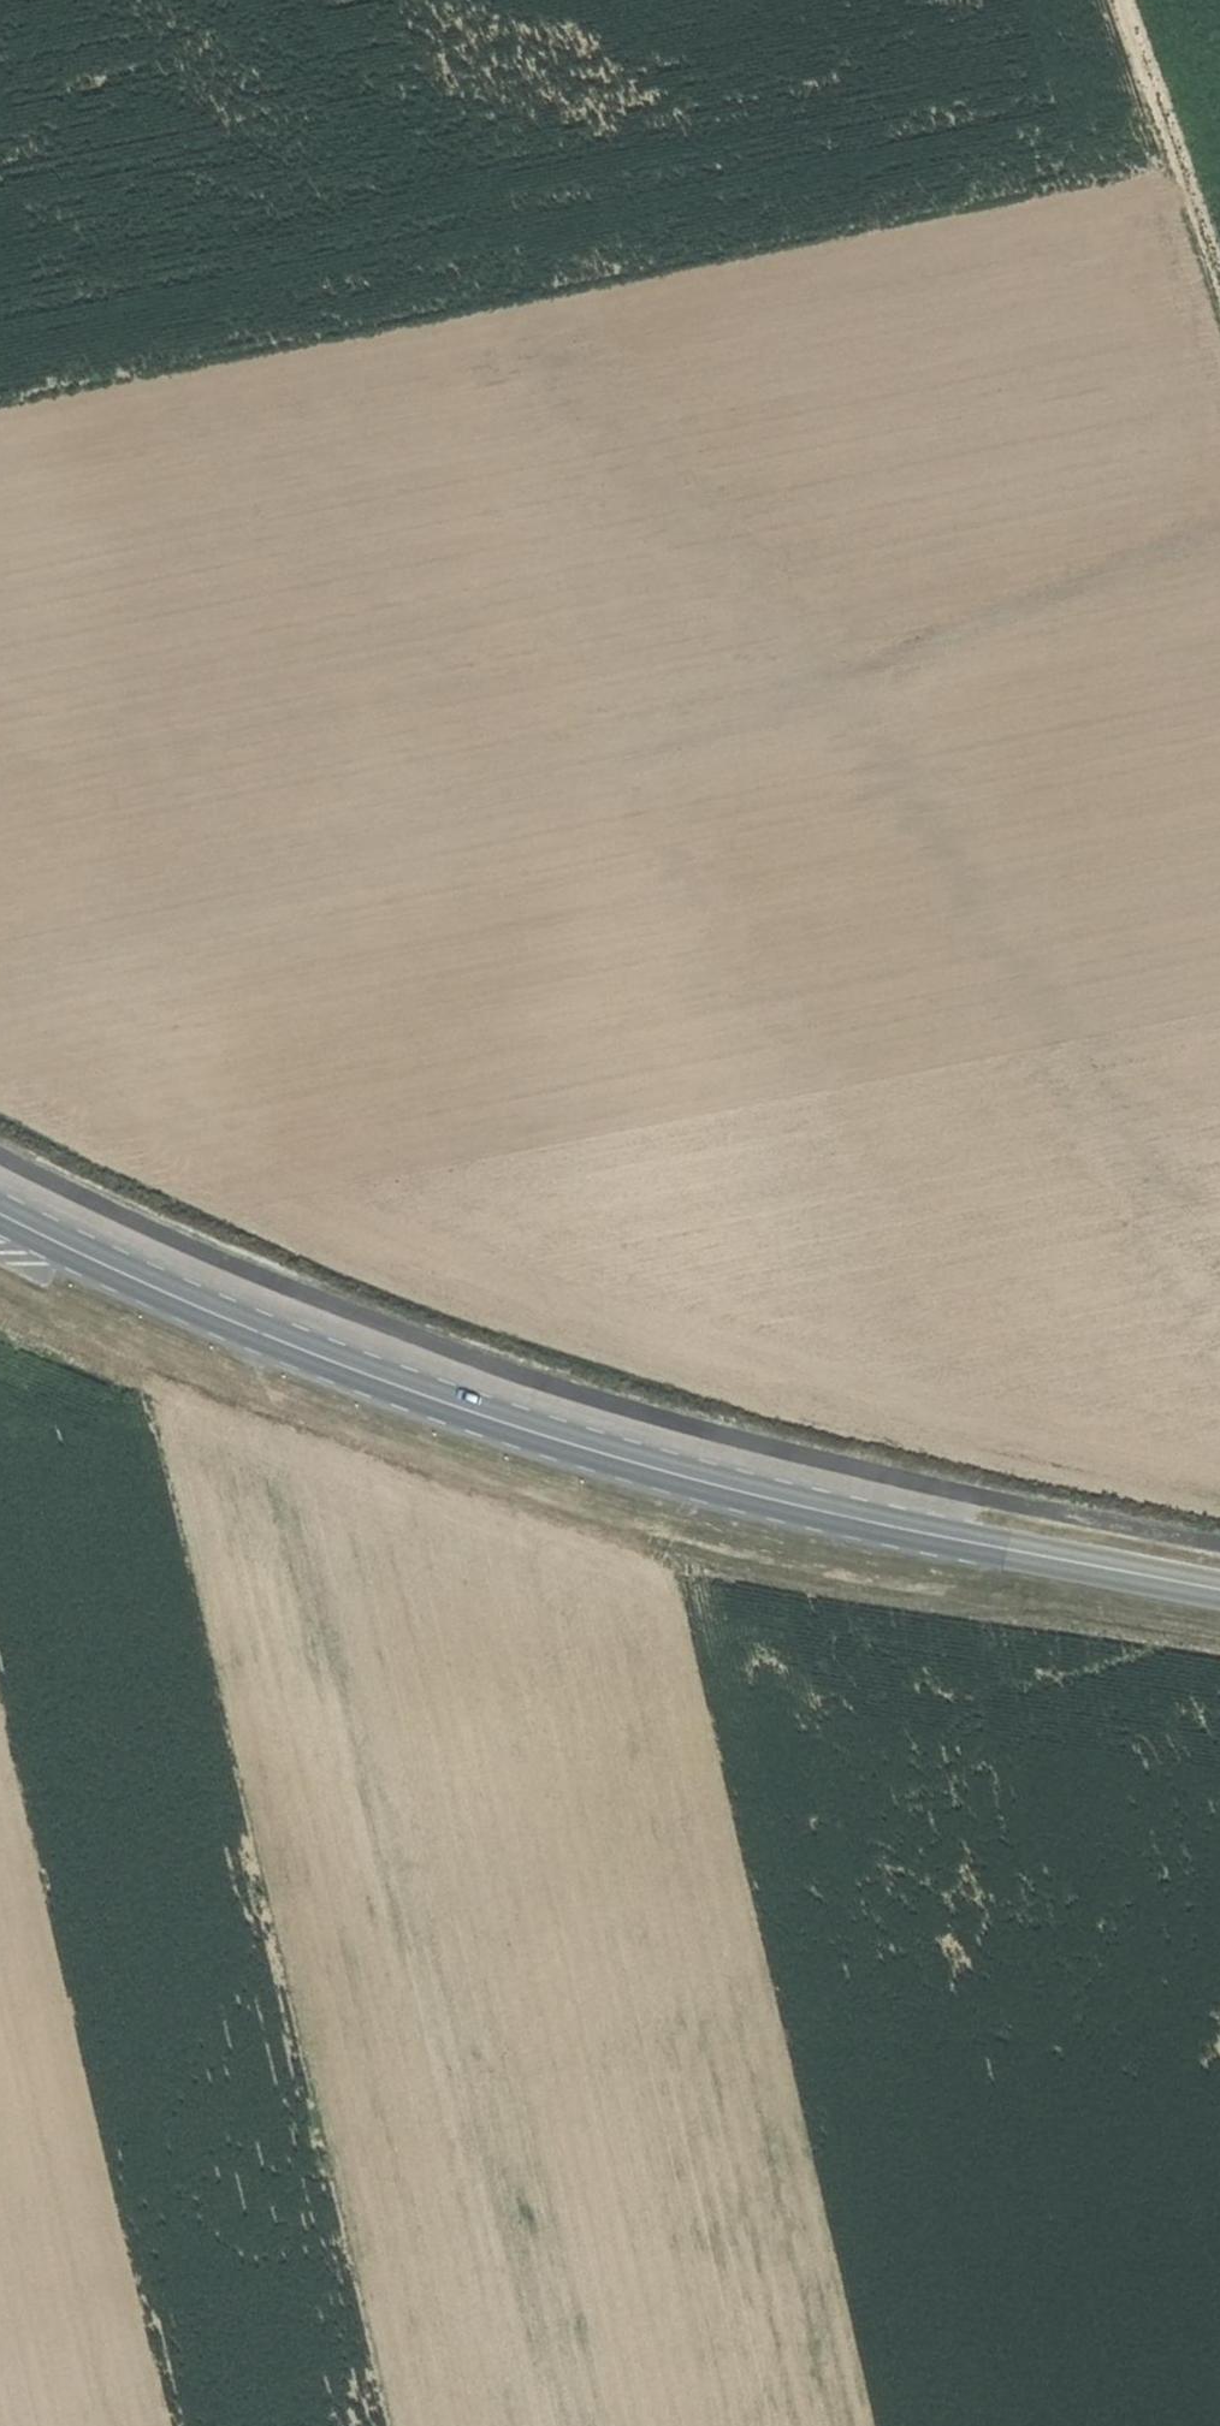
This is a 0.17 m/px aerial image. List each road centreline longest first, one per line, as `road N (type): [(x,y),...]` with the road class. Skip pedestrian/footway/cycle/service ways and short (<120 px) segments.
road 1 (secondary): [(0,1211),(306,1351),(624,1459),(799,1504),(1219,1590)]
road 2 (track): [(1219,285),(1123,0)]

